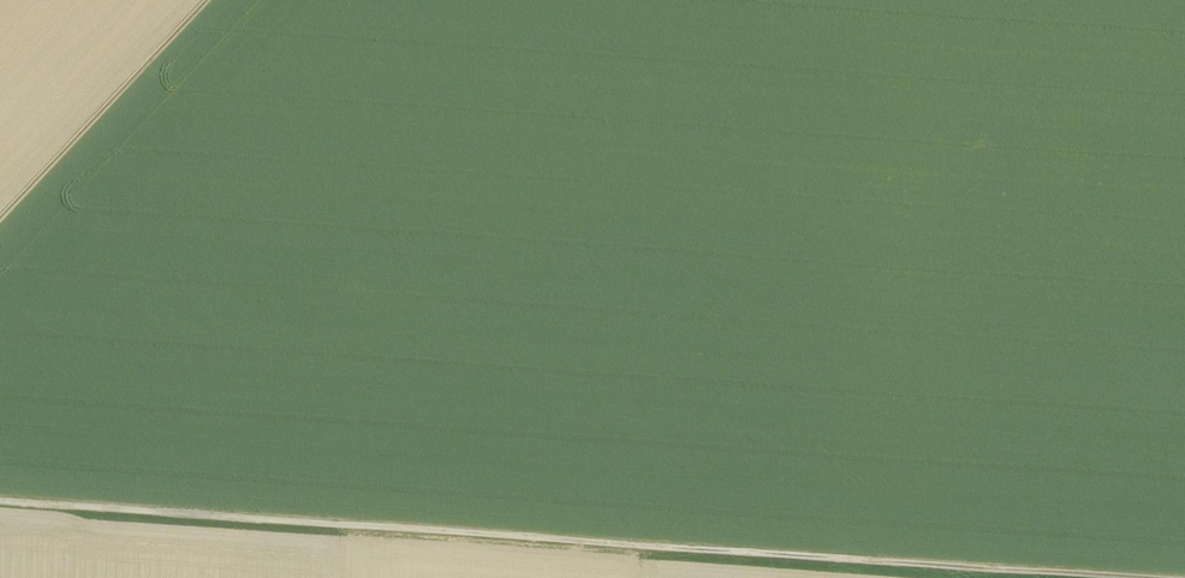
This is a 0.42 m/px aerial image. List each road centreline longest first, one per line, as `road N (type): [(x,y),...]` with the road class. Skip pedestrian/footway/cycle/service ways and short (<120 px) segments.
road 1 (track): [(1141,577),(0,499)]
road 2 (track): [(0,216),(209,0)]

